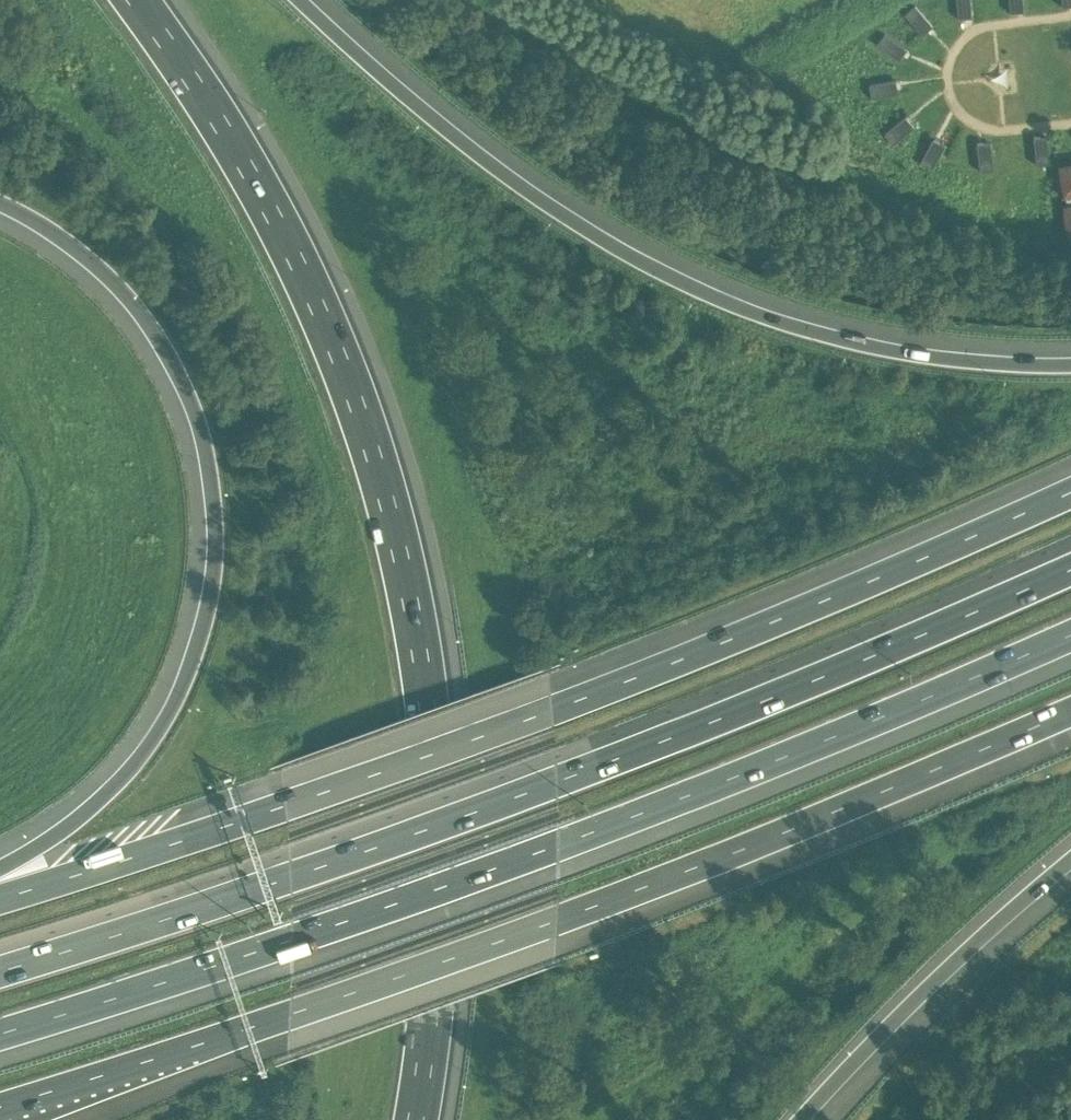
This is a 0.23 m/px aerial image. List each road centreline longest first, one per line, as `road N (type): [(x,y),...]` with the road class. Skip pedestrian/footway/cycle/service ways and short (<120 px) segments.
road 1 (motorway): [(418,1119),(442,935),(442,864),(432,704),(401,541),(376,446),(327,316),(205,94),(133,0)]
road 2 (motorway): [(0,1037),(557,857),(1070,634)]
road 3 (motorway): [(1070,487),(551,710),(307,796),(0,888)]
road 4 (motorway): [(1070,568),(556,783),(0,966)]
road 5 (motorway): [(0,1109),(556,924),(1070,711)]
road 6 (motorway): [(1070,365),(886,353),(708,297),(599,243),(494,172),(295,0)]
road 7 (motorway): [(0,204),(80,251),(154,330),(200,426),(213,553),(198,644),(150,739),(116,782),(63,827),(0,866)]
road 8 (track): [(473,0),(582,69),(841,174)]
road 9 (motorway): [(804,1119),(976,939),(1070,857)]

